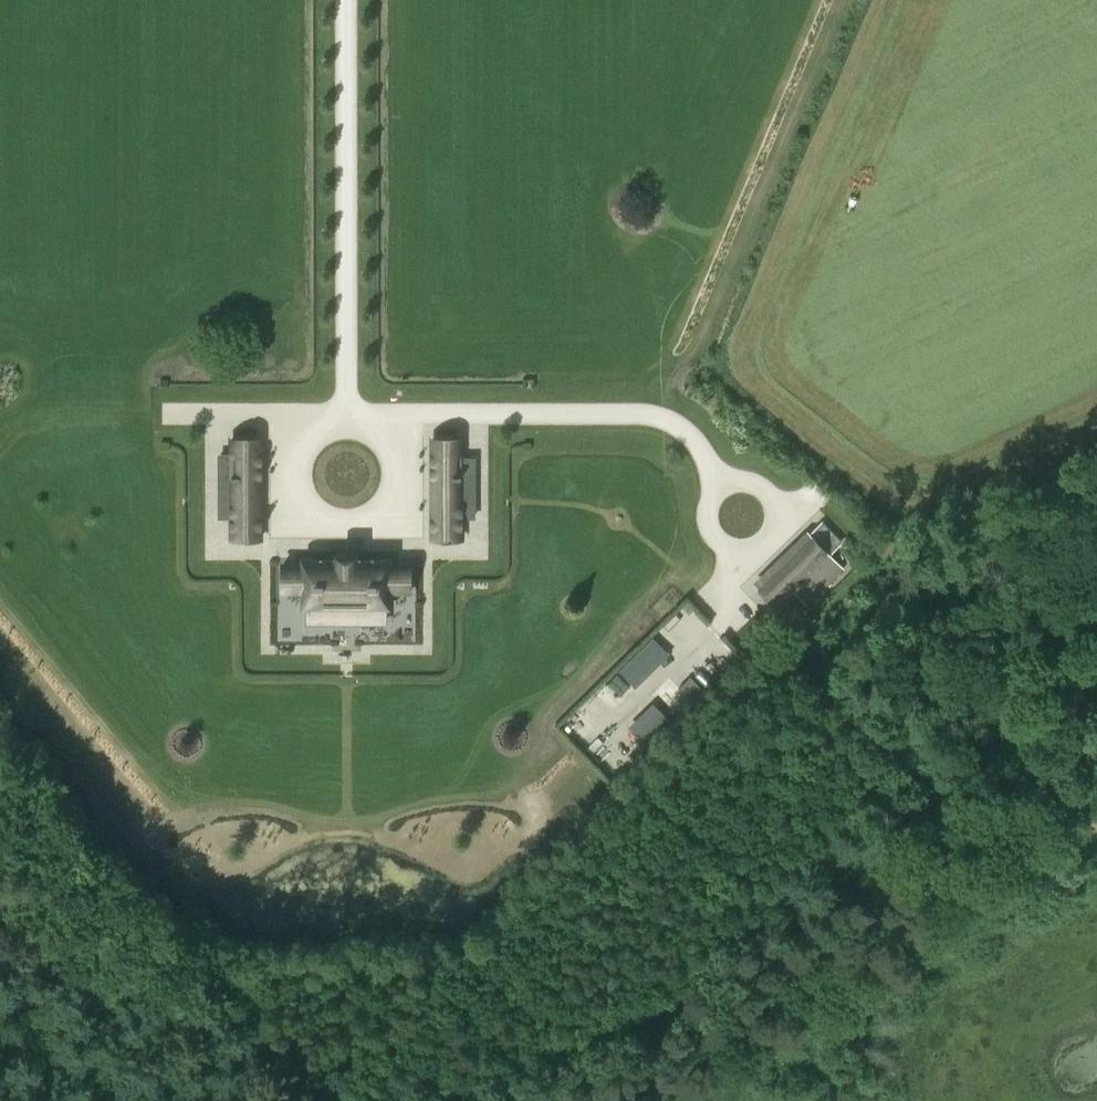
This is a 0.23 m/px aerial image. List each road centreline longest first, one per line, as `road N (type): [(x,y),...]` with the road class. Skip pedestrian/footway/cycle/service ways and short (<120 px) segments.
road 1 (track): [(1096,680),(865,807),(676,1001),(447,1100)]
road 2 (track): [(843,0),(662,417)]

